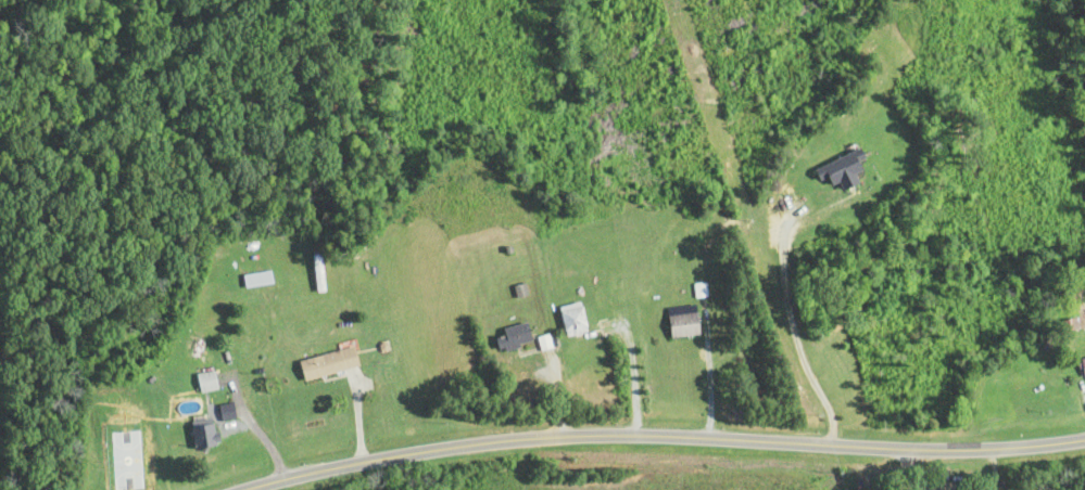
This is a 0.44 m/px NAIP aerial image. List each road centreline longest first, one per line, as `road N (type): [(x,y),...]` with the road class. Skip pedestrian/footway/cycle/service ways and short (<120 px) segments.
road 1 (tertiary): [(1084,440),(1014,450),(556,439),(371,463),(257,489)]

